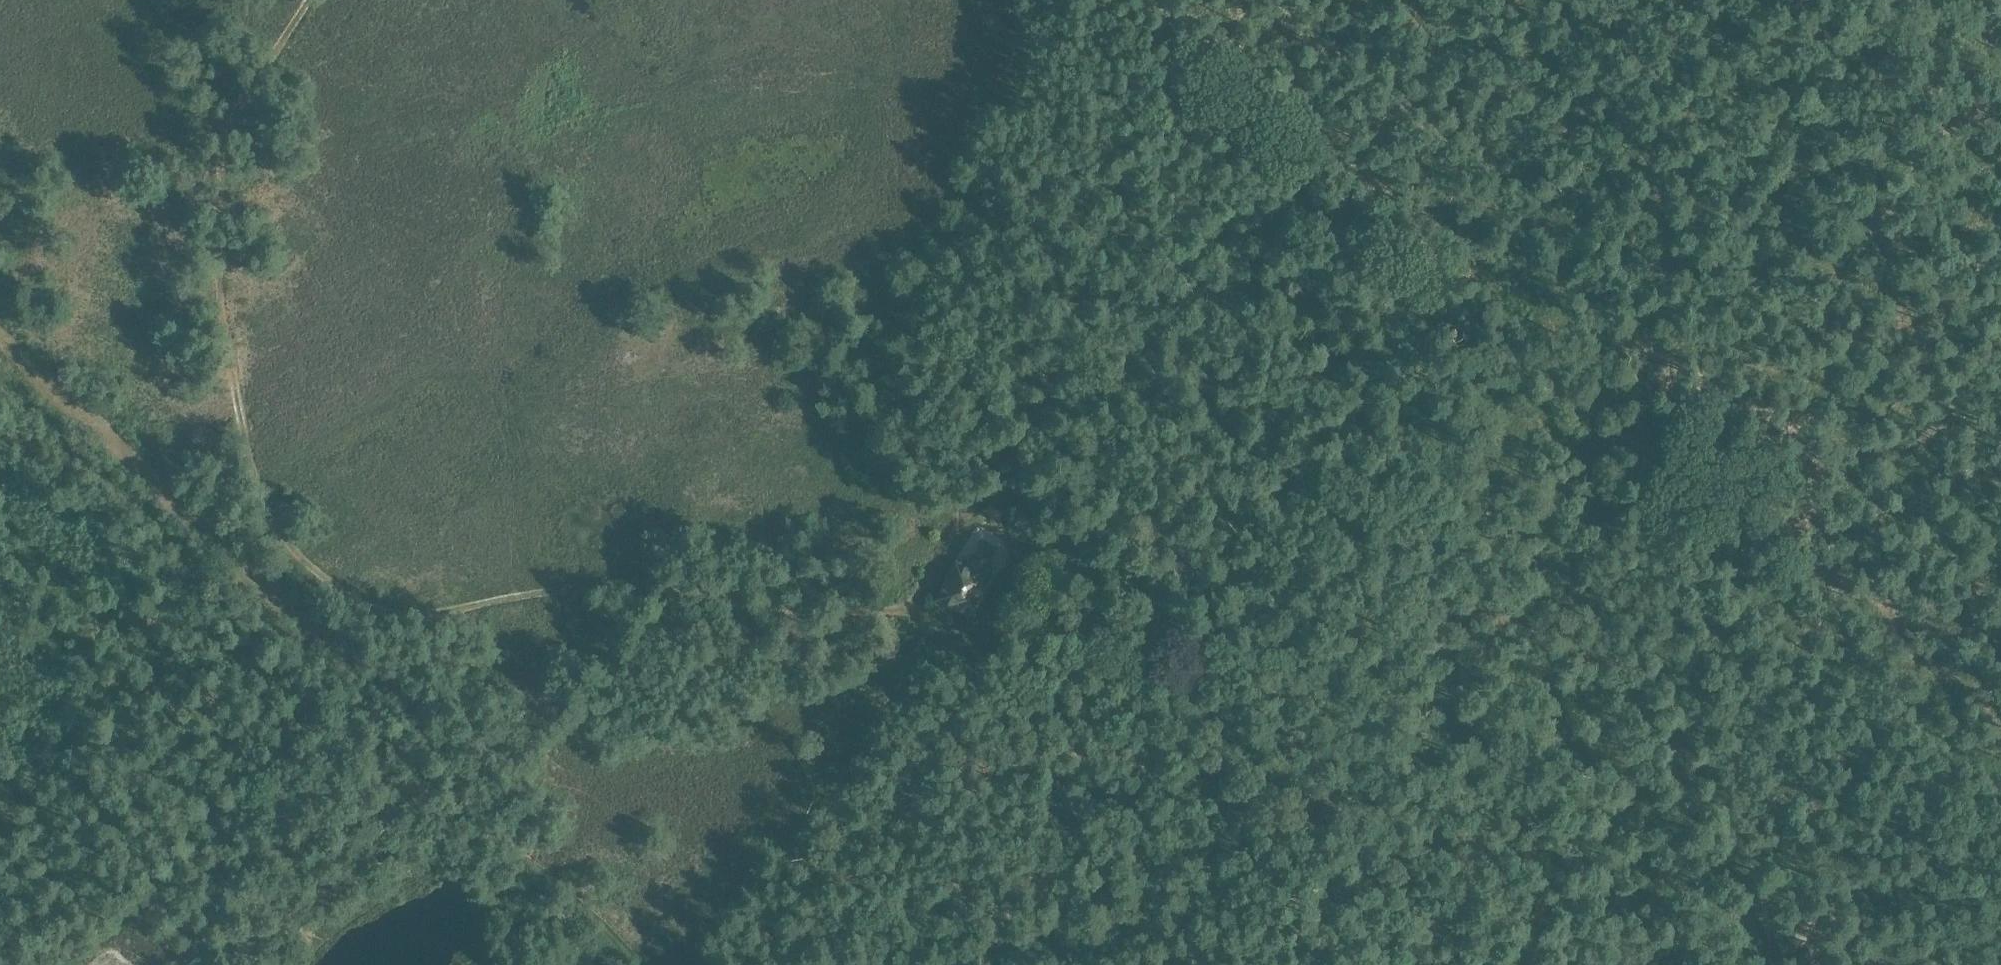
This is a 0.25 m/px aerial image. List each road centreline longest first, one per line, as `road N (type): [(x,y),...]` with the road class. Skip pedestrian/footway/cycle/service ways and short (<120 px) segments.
road 1 (track): [(1489,964),(1022,552),(978,534),(914,600),(607,572),(454,601),(398,600),(314,557),(285,527),(259,471),(234,370),(216,162),(239,101),(309,0)]
road 2 (track): [(175,544),(0,774)]
road 3 (track): [(0,382),(175,544)]

